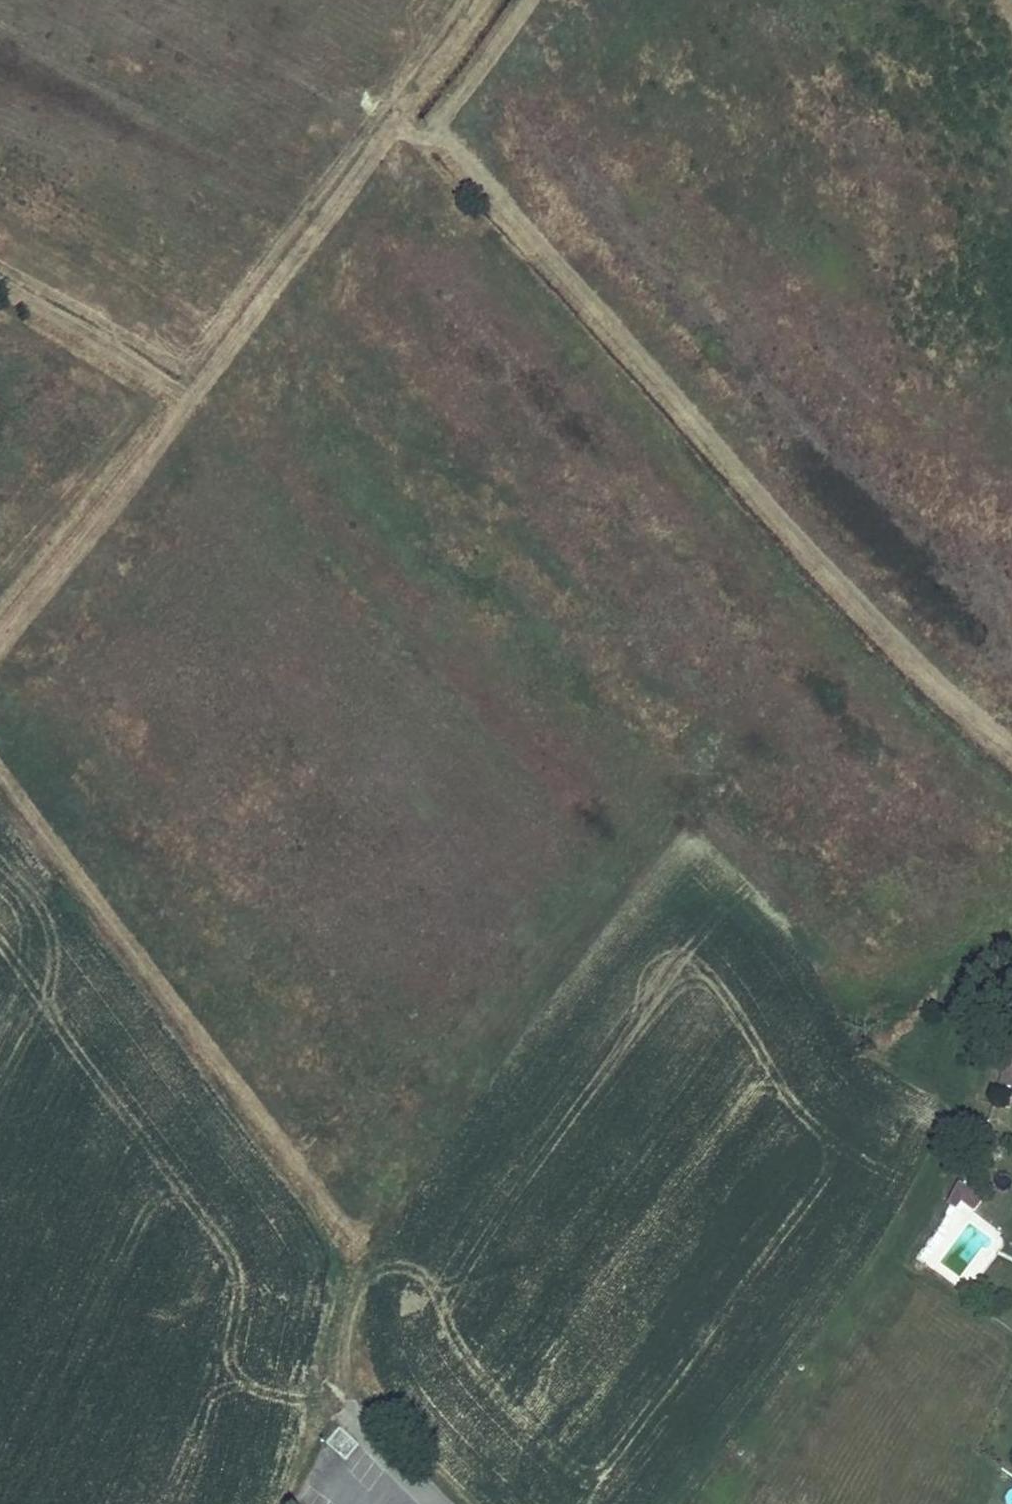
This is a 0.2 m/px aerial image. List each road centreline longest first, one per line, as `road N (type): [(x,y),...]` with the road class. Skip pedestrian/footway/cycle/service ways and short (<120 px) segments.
road 1 (track): [(0,768),(352,1237),(357,1270),(338,1352),(355,1418)]
road 2 (track): [(486,0),(198,385)]
road 3 (track): [(198,385),(0,650)]
road 4 (track): [(0,266),(142,343),(198,385)]

